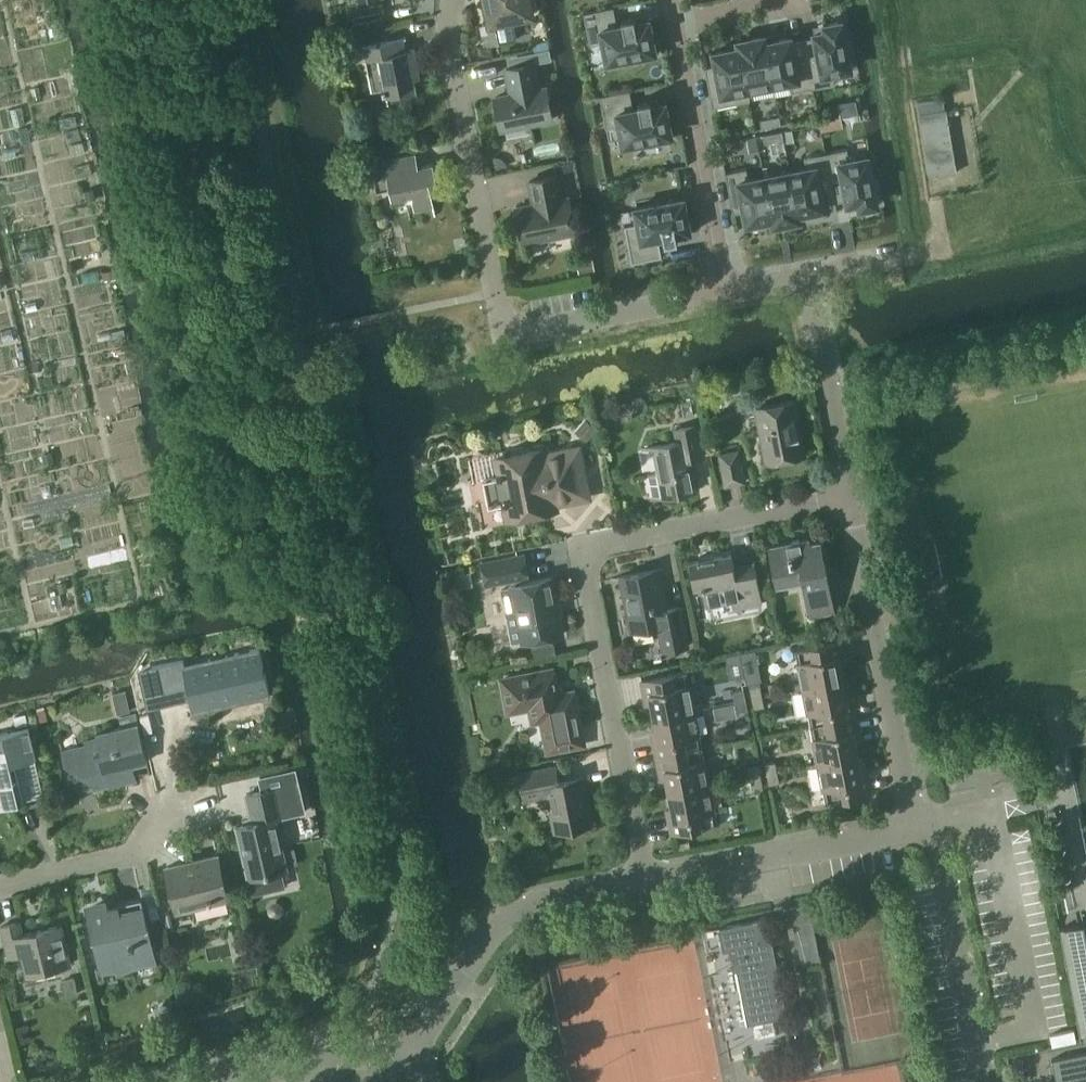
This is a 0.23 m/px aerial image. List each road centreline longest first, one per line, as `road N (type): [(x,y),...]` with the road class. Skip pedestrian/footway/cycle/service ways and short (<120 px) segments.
road 1 (residential): [(646,879),(587,551),(851,494)]
road 2 (residential): [(730,295),(506,335),(450,26),(457,0)]
road 3 (residential): [(919,825),(851,494)]
road 4 (residential): [(421,1050),(430,1024),(515,913),(646,879)]
road 5 (residential): [(646,879),(919,825)]
road 6 (residential): [(730,295),(677,24)]
road 7 (residential): [(988,1081),(936,842),(919,825)]
road 8 (residential): [(0,888),(131,858),(166,812),(215,802)]
road 9 (residential): [(851,494),(811,279)]
road 10 (residential): [(263,1081),(421,1050)]
road 11 (residential): [(677,24),(795,0)]

